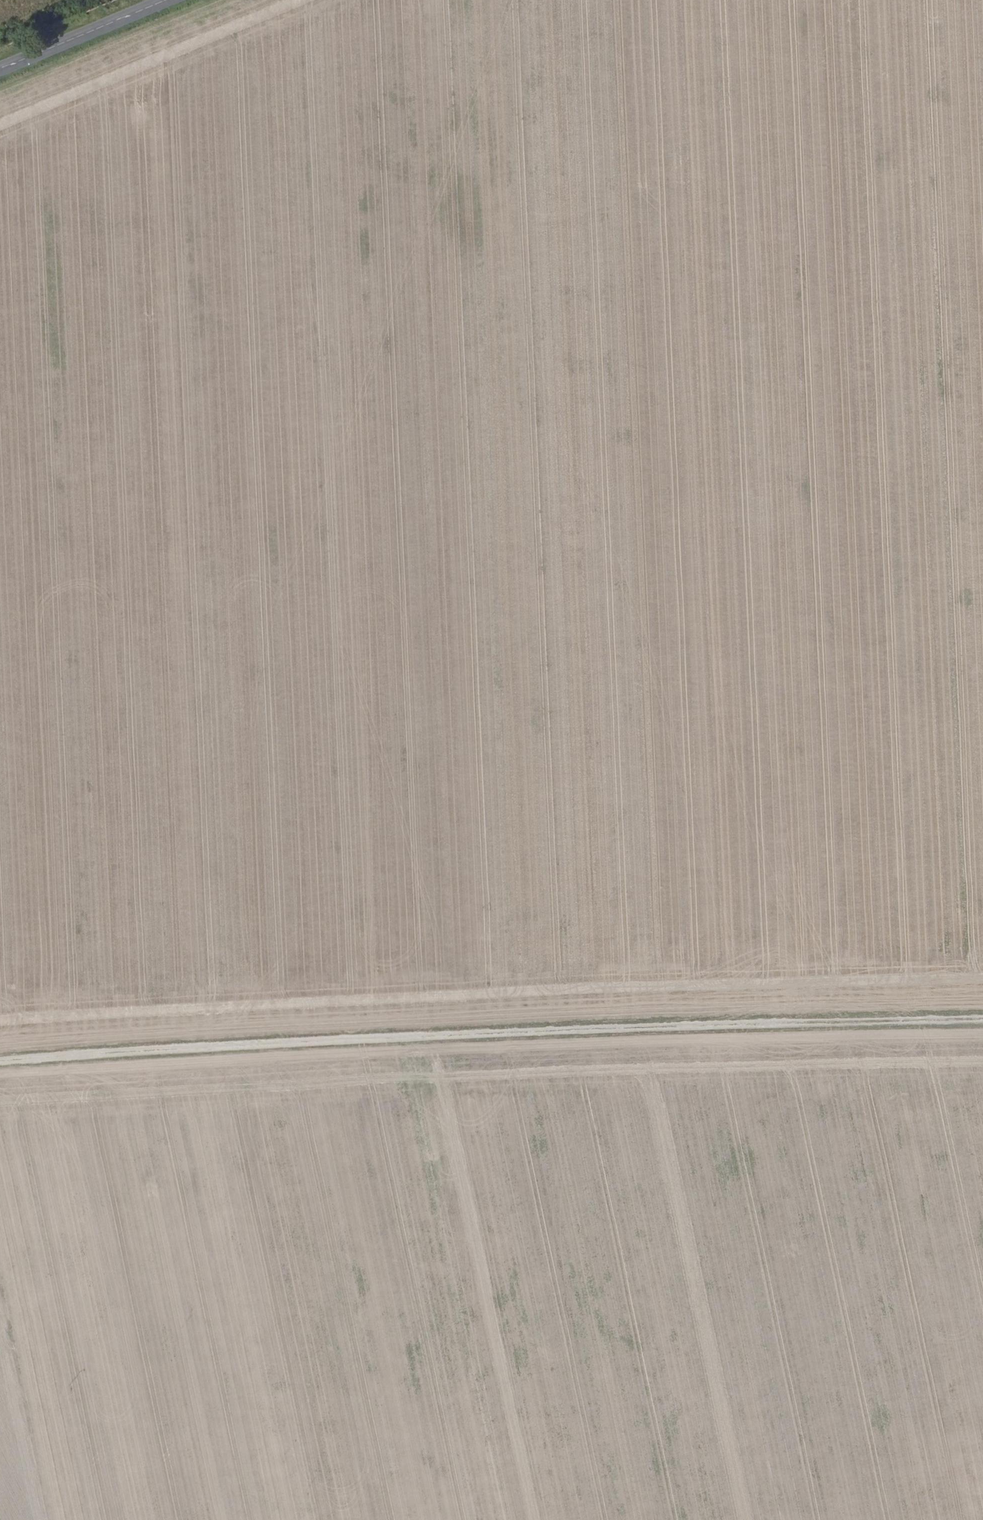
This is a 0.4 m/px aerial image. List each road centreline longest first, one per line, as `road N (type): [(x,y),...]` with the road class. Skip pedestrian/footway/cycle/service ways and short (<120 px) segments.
road 1 (track): [(982,1020),(738,1024),(0,1066)]
road 2 (tertiary): [(165,0),(0,69)]

